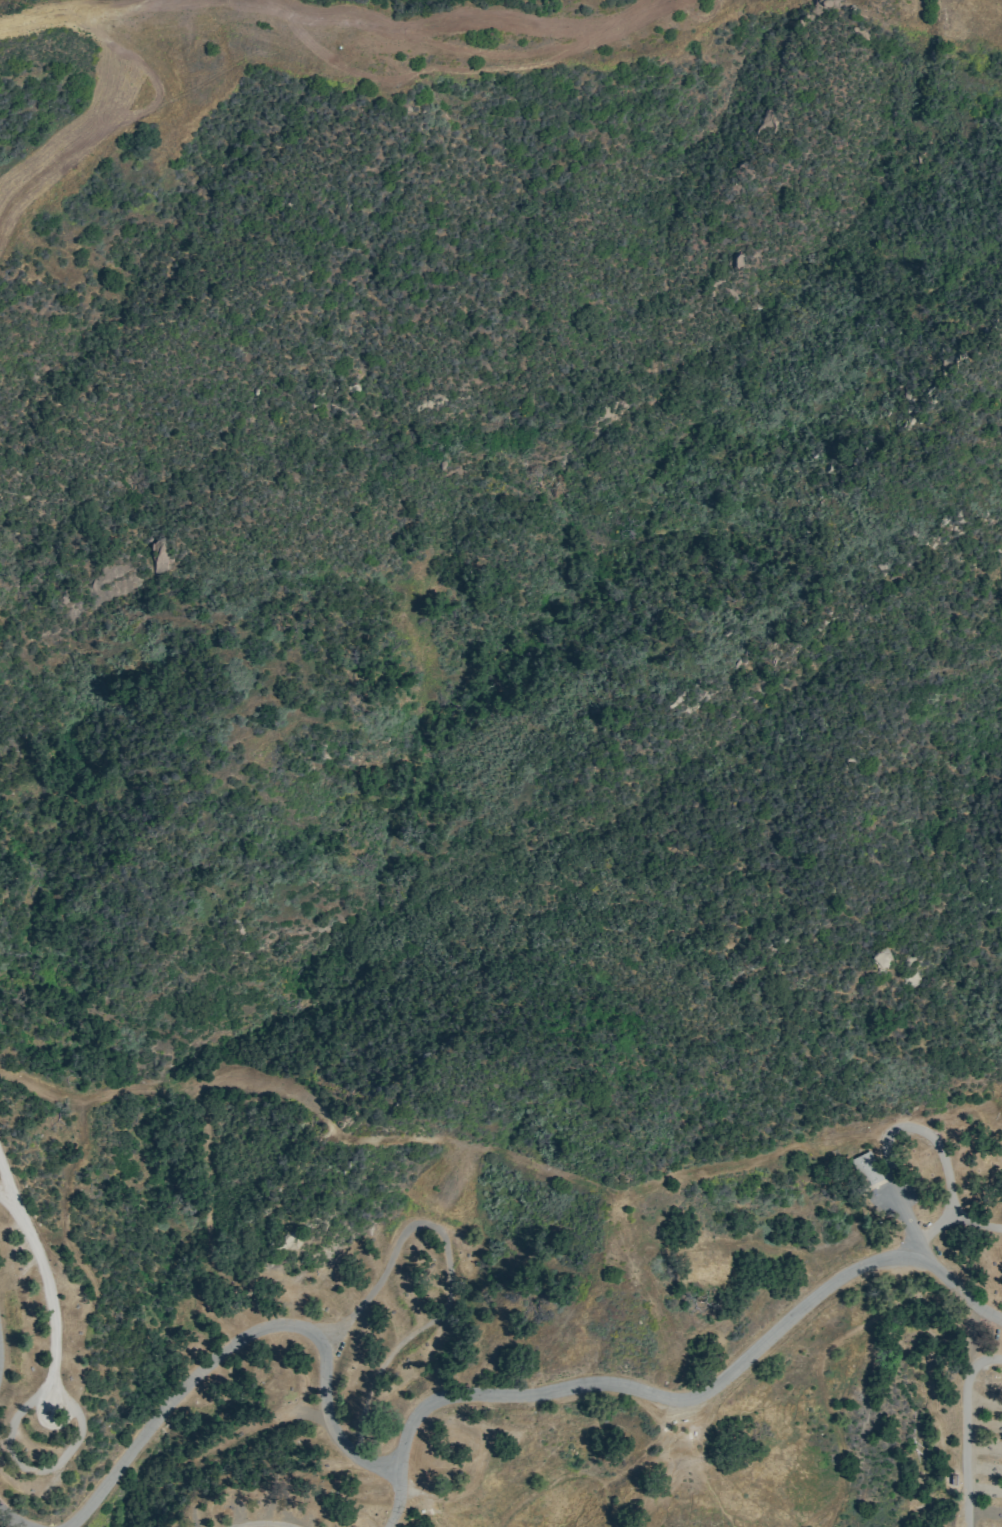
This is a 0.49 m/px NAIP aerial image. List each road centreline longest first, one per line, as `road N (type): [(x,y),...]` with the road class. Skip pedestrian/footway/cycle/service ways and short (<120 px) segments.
road 1 (track): [(0,193),(37,146),(164,63),(167,40),(154,18),(163,5),(227,7),(324,29),(520,36),(630,0)]

